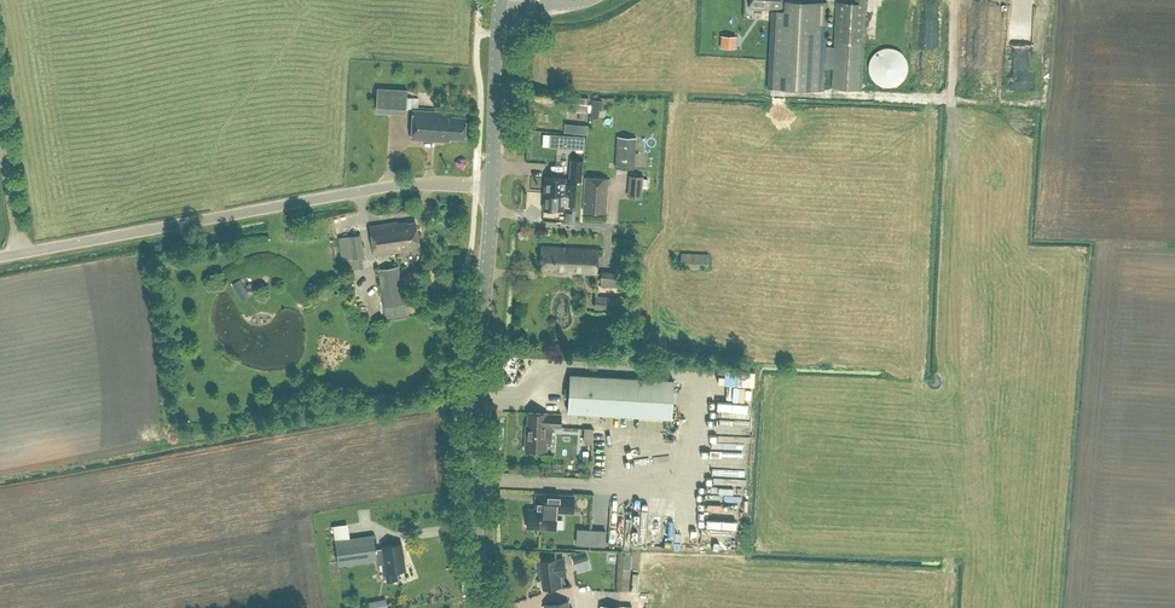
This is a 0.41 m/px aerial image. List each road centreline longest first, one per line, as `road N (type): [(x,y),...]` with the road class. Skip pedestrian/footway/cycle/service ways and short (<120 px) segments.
road 1 (unclassified): [(0,256),(360,190),(491,187)]
road 2 (tertiary): [(485,607),(470,480),(491,187)]
road 3 (tertiary): [(491,187),(501,0)]

